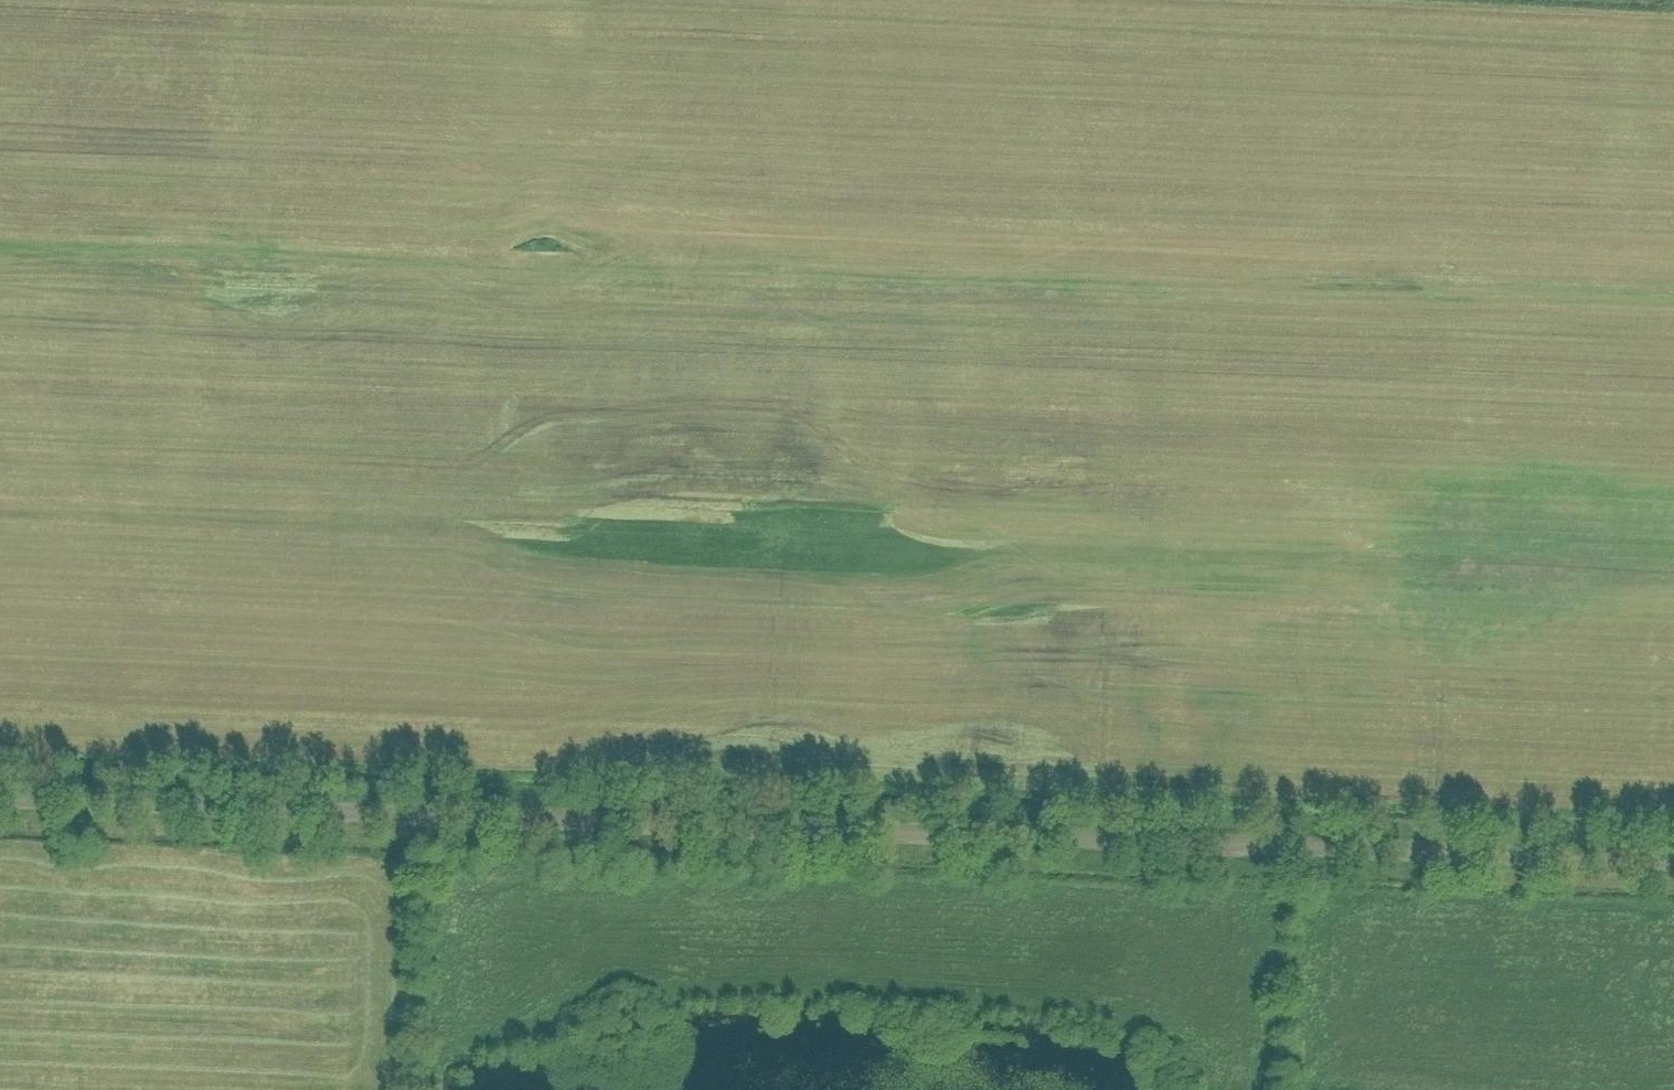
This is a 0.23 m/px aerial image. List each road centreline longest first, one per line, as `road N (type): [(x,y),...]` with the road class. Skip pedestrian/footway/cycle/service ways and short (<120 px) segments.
road 1 (unclassified): [(0,800),(1673,861)]

